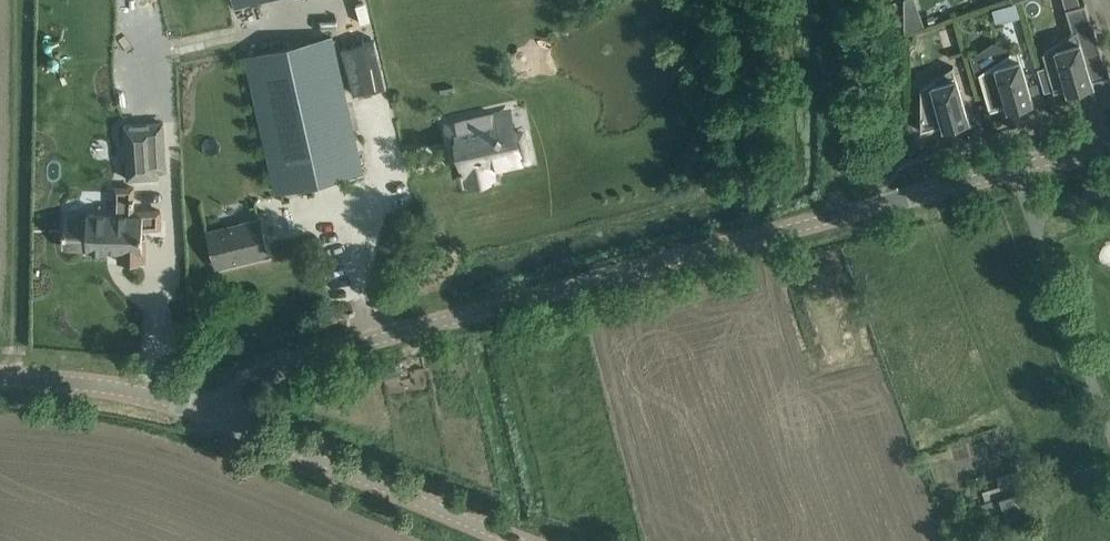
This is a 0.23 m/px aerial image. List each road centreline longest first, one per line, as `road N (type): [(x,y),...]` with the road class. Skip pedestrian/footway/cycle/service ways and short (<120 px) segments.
road 1 (unclassified): [(212,415),(255,375),(1109,140)]
road 2 (unclassified): [(528,540),(212,415)]
road 3 (track): [(826,0),(830,220)]
road 4 (unclassified): [(212,415),(102,391),(0,383)]

